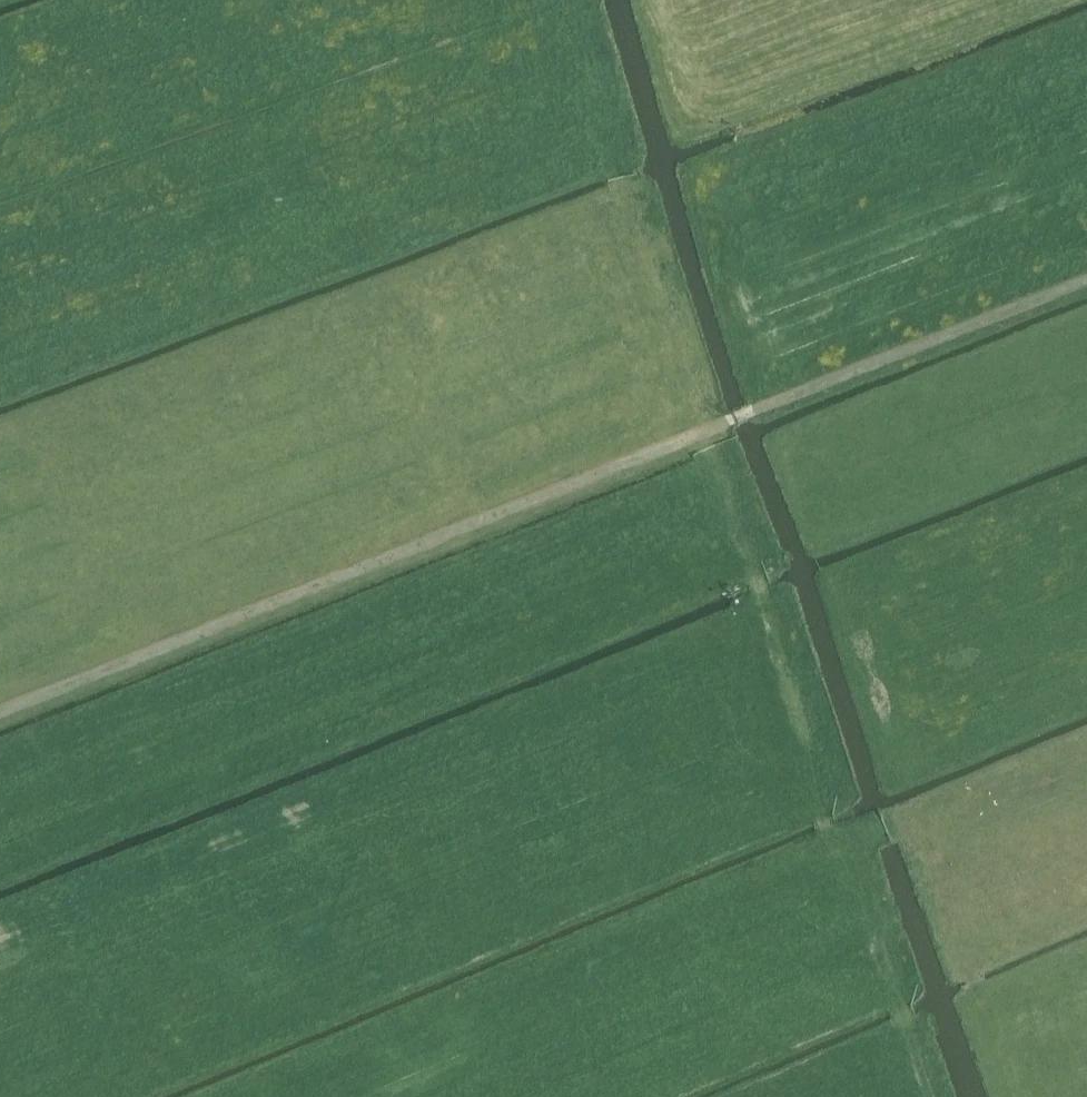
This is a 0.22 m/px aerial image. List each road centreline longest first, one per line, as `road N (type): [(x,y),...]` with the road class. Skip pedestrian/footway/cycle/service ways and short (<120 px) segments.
road 1 (track): [(707,432),(825,822),(929,1096)]
road 2 (track): [(723,426),(1086,281)]

